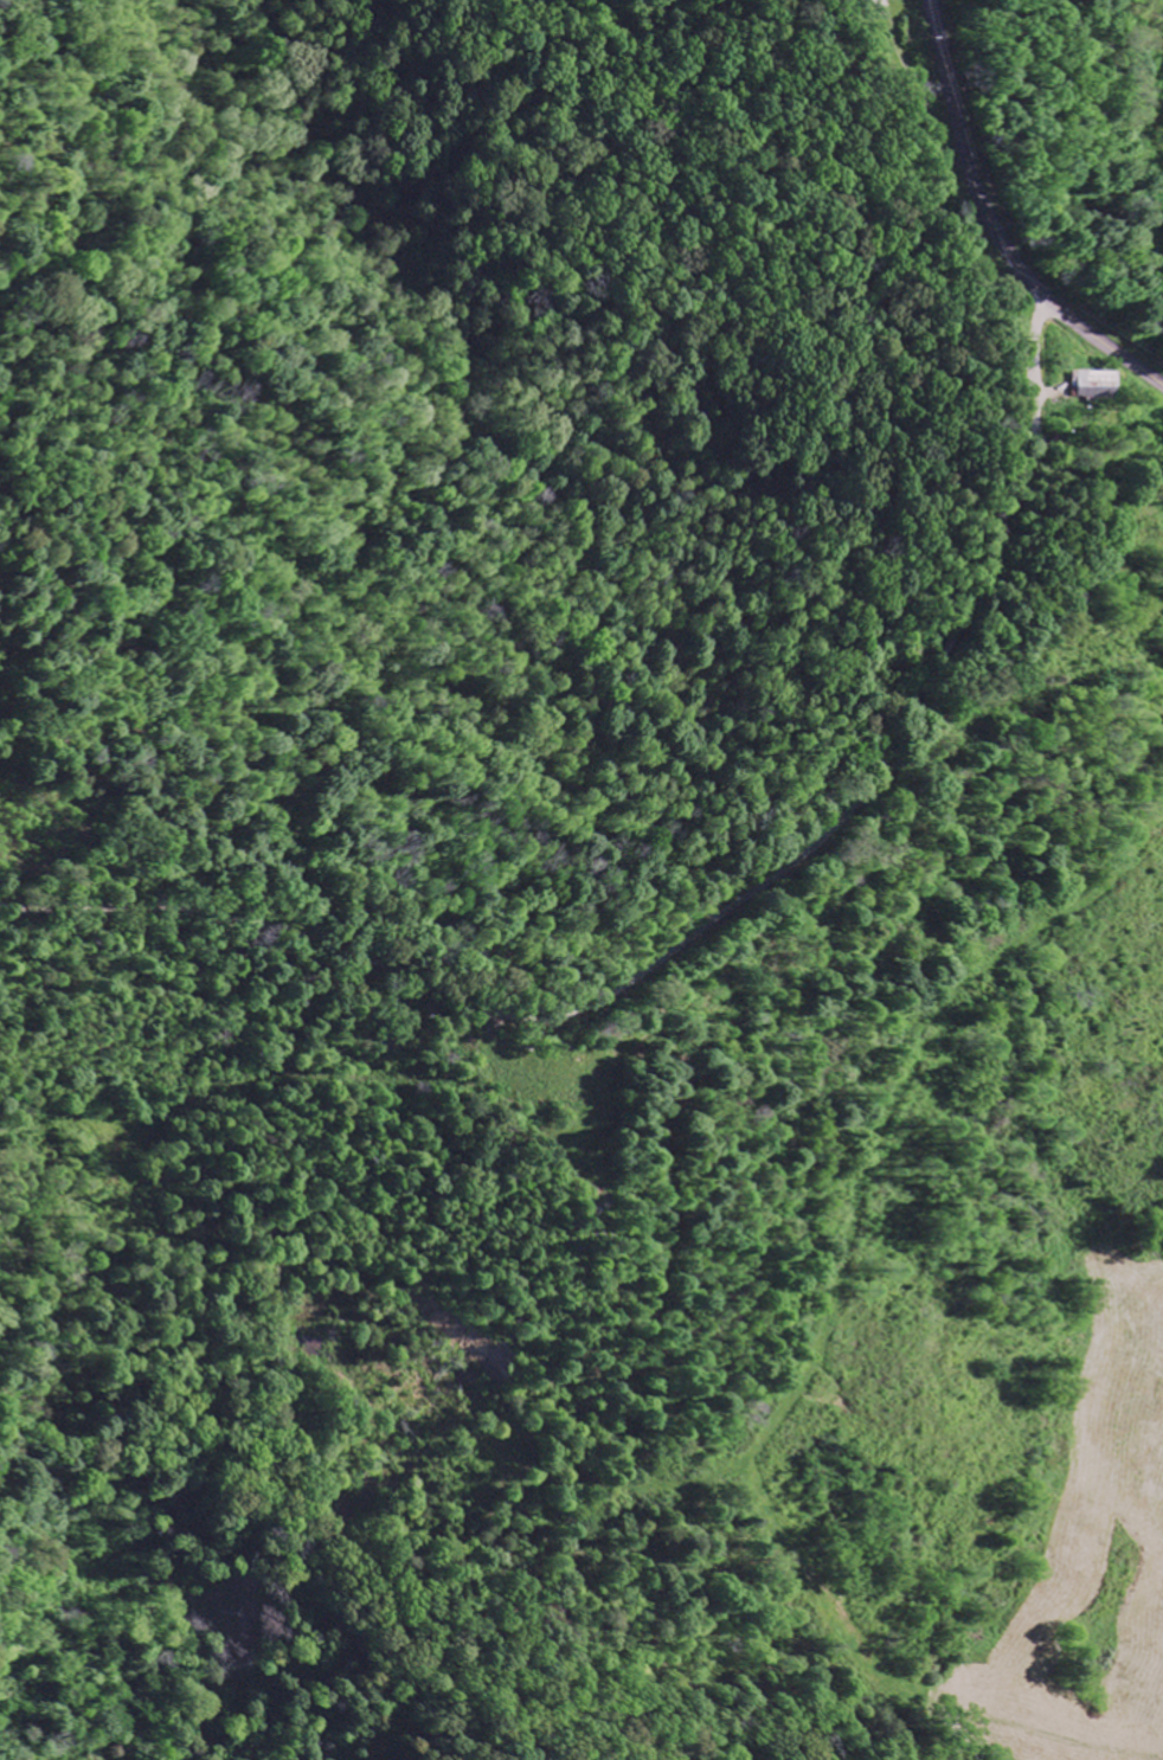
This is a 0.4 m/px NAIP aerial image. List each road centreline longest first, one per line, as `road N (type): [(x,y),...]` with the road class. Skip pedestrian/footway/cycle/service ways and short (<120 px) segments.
road 1 (residential): [(0,906),(227,911),(533,1014),(551,1014),(625,977),(769,876),(879,775),(1034,452),(1047,298)]
road 2 (tertiary): [(1162,388),(1067,319),(1003,246),(929,0)]

